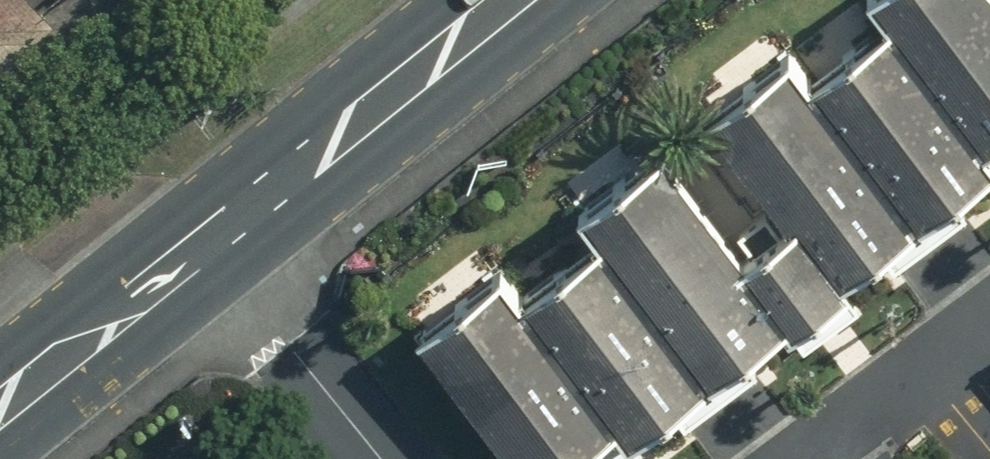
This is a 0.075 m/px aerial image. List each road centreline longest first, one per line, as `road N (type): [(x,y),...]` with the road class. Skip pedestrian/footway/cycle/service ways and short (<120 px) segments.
road 1 (primary): [(496,0),(199,230)]
road 2 (residential): [(199,230),(386,458)]
road 3 (primary): [(199,230),(0,387)]
road 4 (residential): [(798,458),(989,305)]

